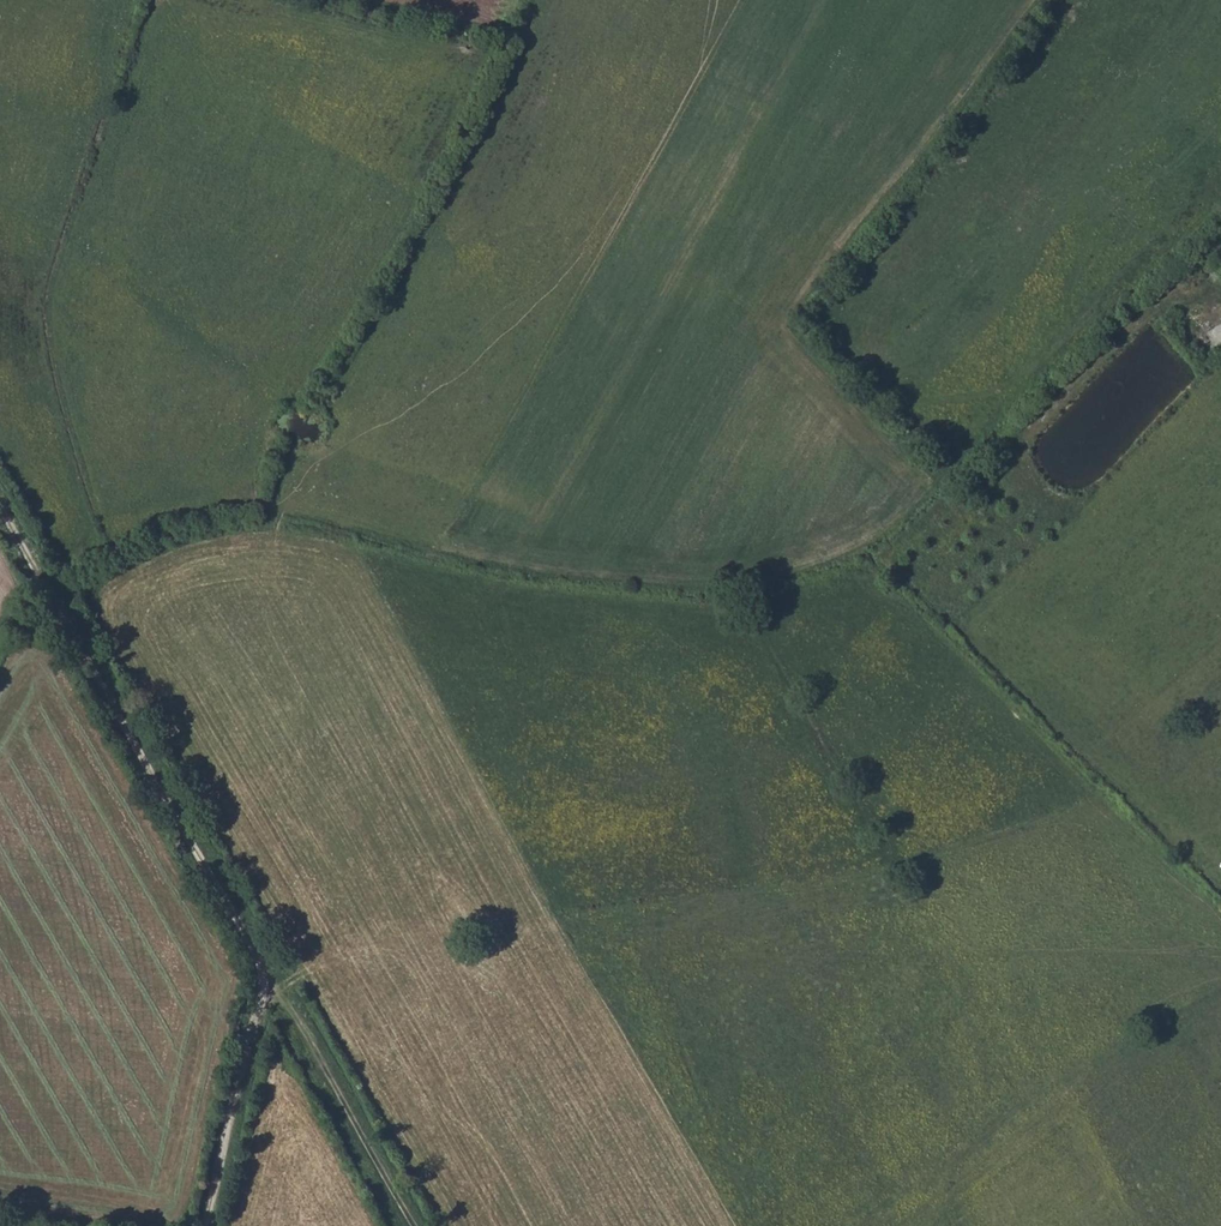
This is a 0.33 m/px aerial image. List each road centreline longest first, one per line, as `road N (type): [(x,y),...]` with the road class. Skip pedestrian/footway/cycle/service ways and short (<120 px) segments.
road 1 (track): [(408,1225),(0,517)]
road 2 (track): [(207,1225),(268,982)]

